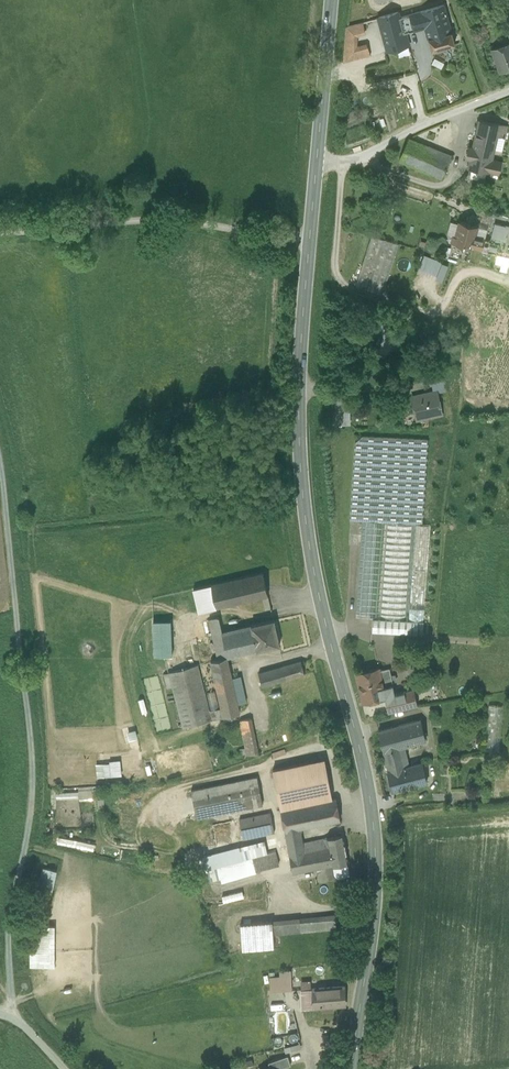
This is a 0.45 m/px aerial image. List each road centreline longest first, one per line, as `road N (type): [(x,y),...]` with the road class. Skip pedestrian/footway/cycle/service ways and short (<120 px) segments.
road 1 (secondary): [(351,1068),(374,919),(374,827),(309,545),(298,391),(331,0)]
road 2 (track): [(0,456),(31,762),(27,830),(6,926),(13,1017)]
road 3 (track): [(309,239),(168,217),(0,233)]
road 4 (track): [(317,160),(351,156),(508,93)]

